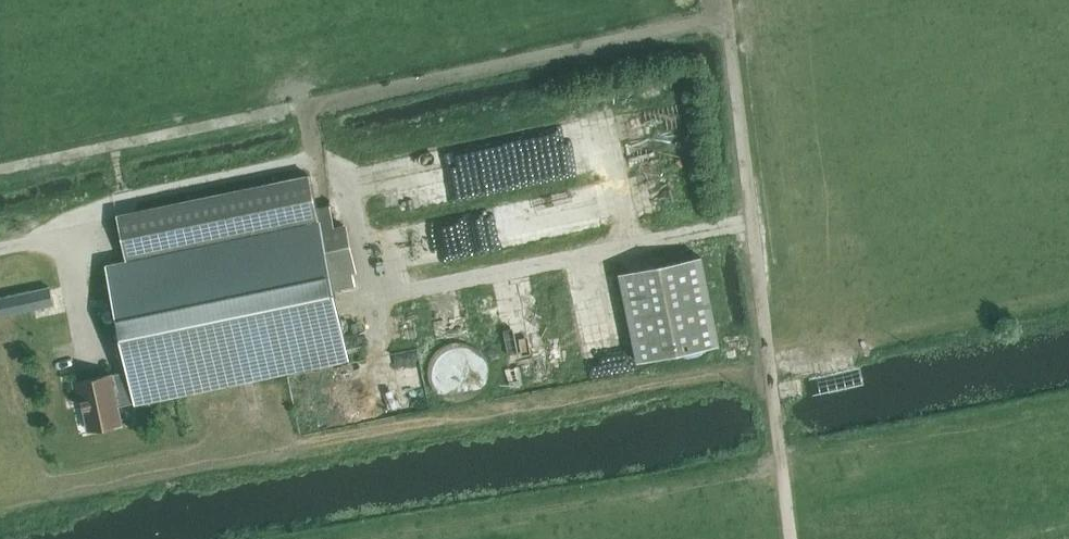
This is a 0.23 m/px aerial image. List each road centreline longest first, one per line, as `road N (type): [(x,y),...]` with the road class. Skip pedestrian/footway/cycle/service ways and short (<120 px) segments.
road 1 (track): [(62,237),(114,203),(318,161),(353,202),(373,298),(753,220)]
road 2 (track): [(0,168),(727,14)]
road 3 (track): [(725,0),(791,538)]

